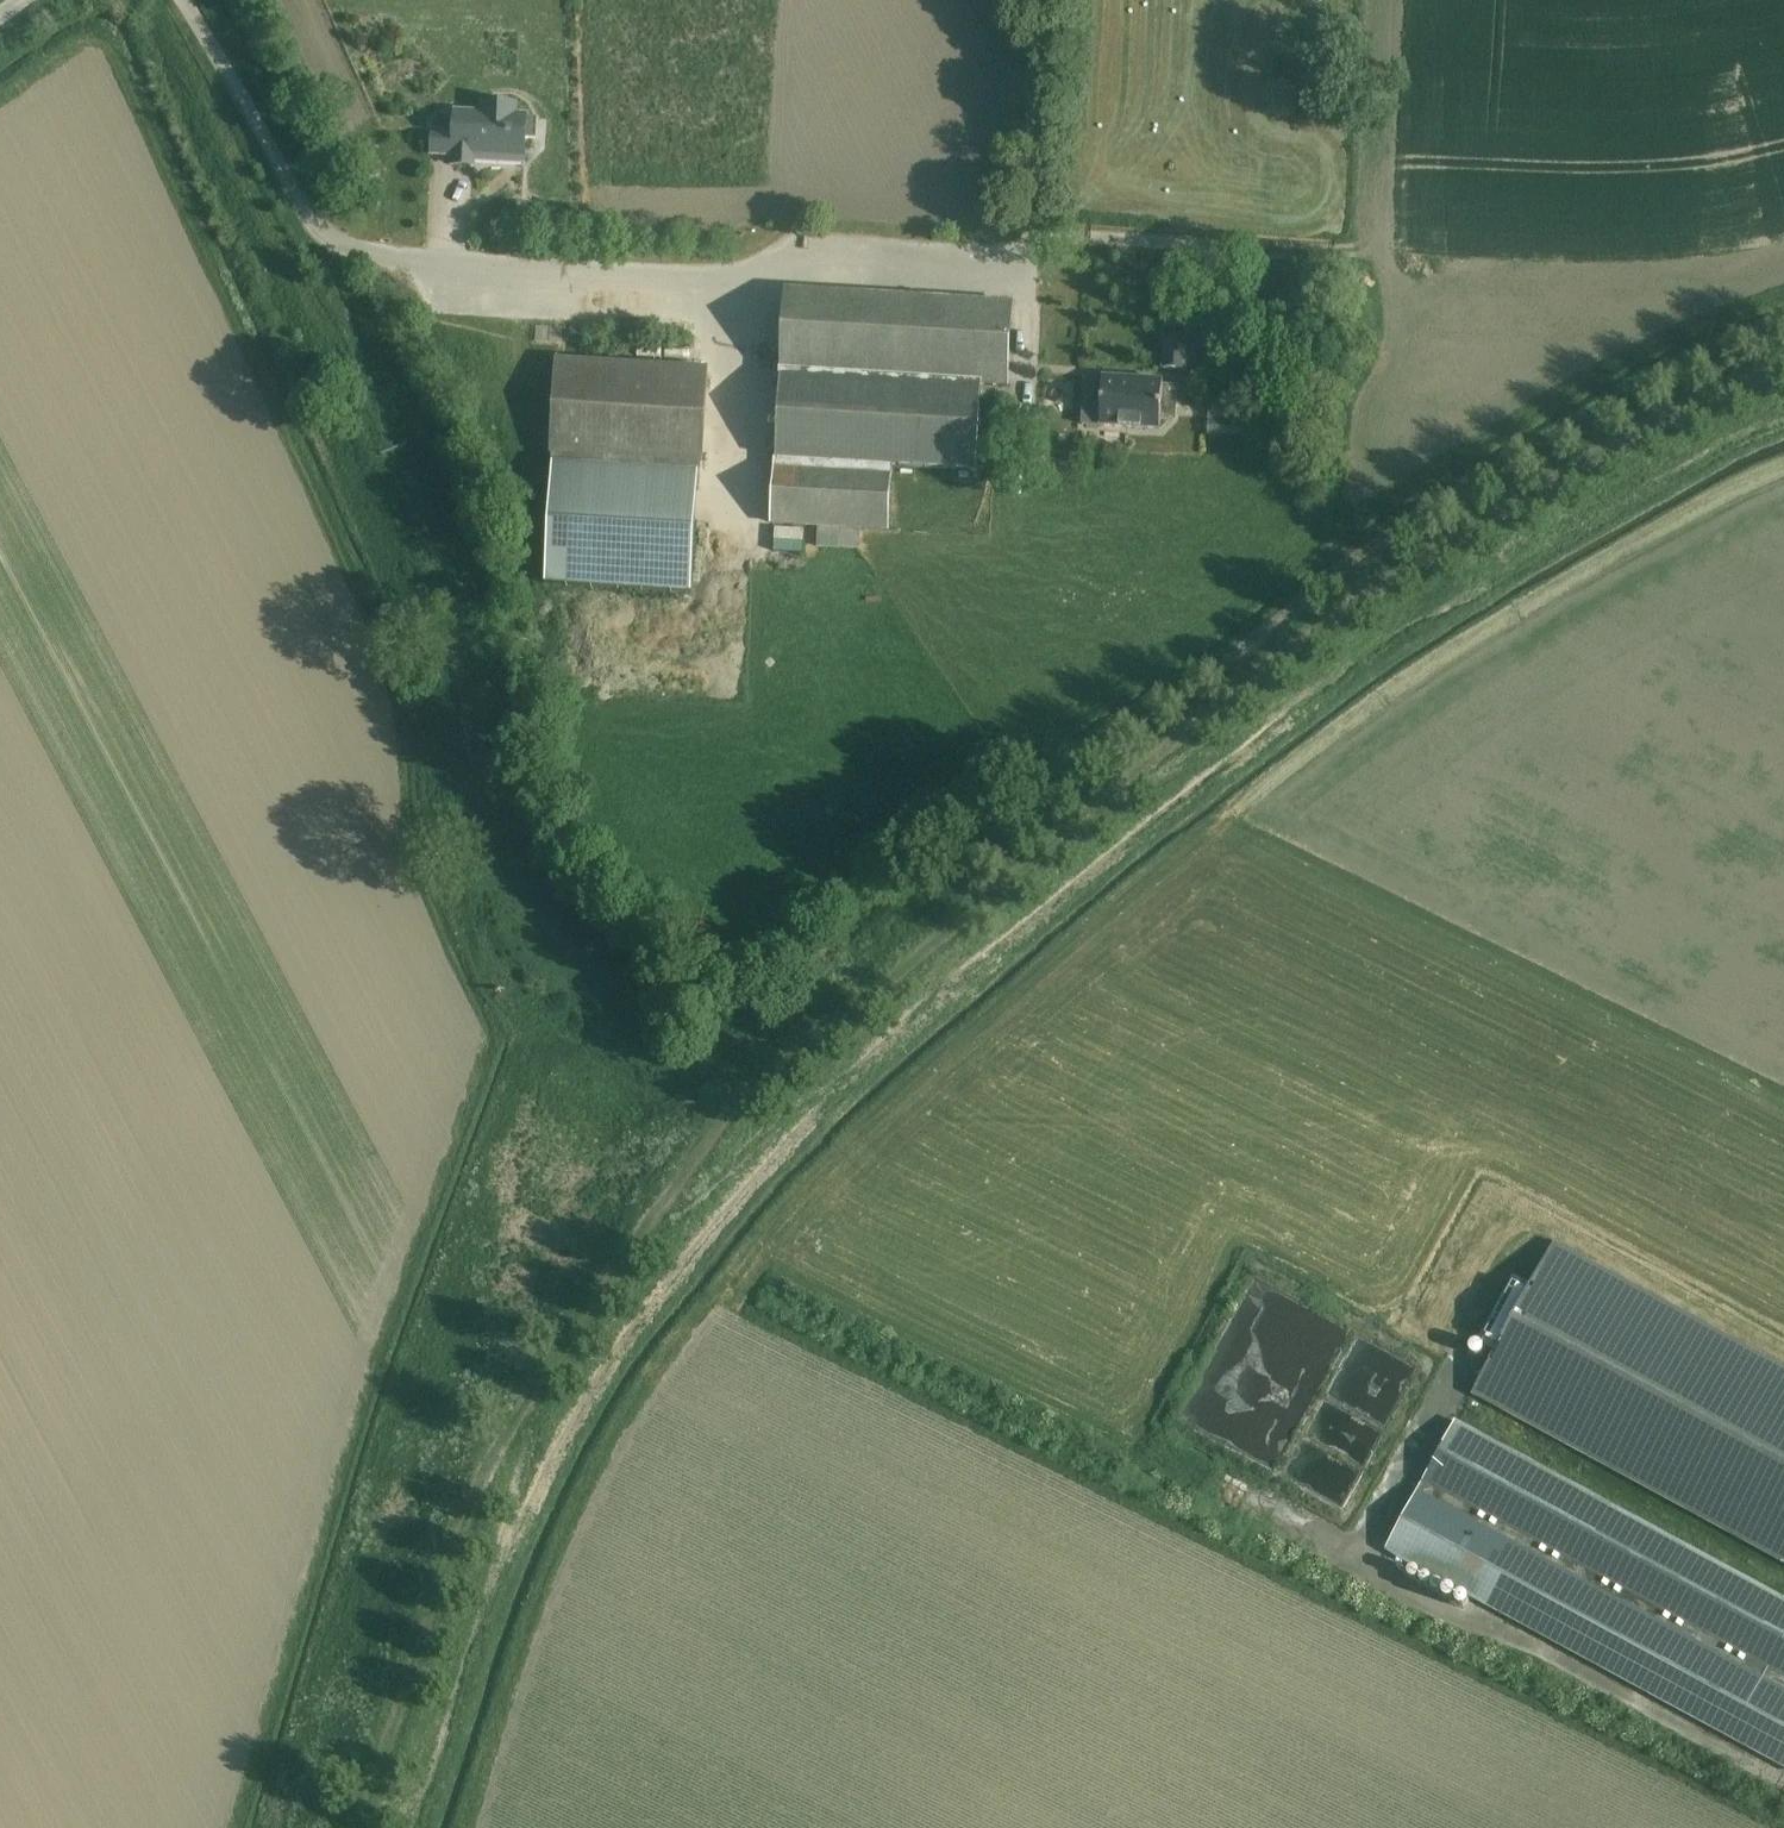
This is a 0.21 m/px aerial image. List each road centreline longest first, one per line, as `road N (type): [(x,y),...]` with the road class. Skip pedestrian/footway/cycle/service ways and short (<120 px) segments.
road 1 (unclassified): [(183,0),(303,208),(325,232),(364,251)]

